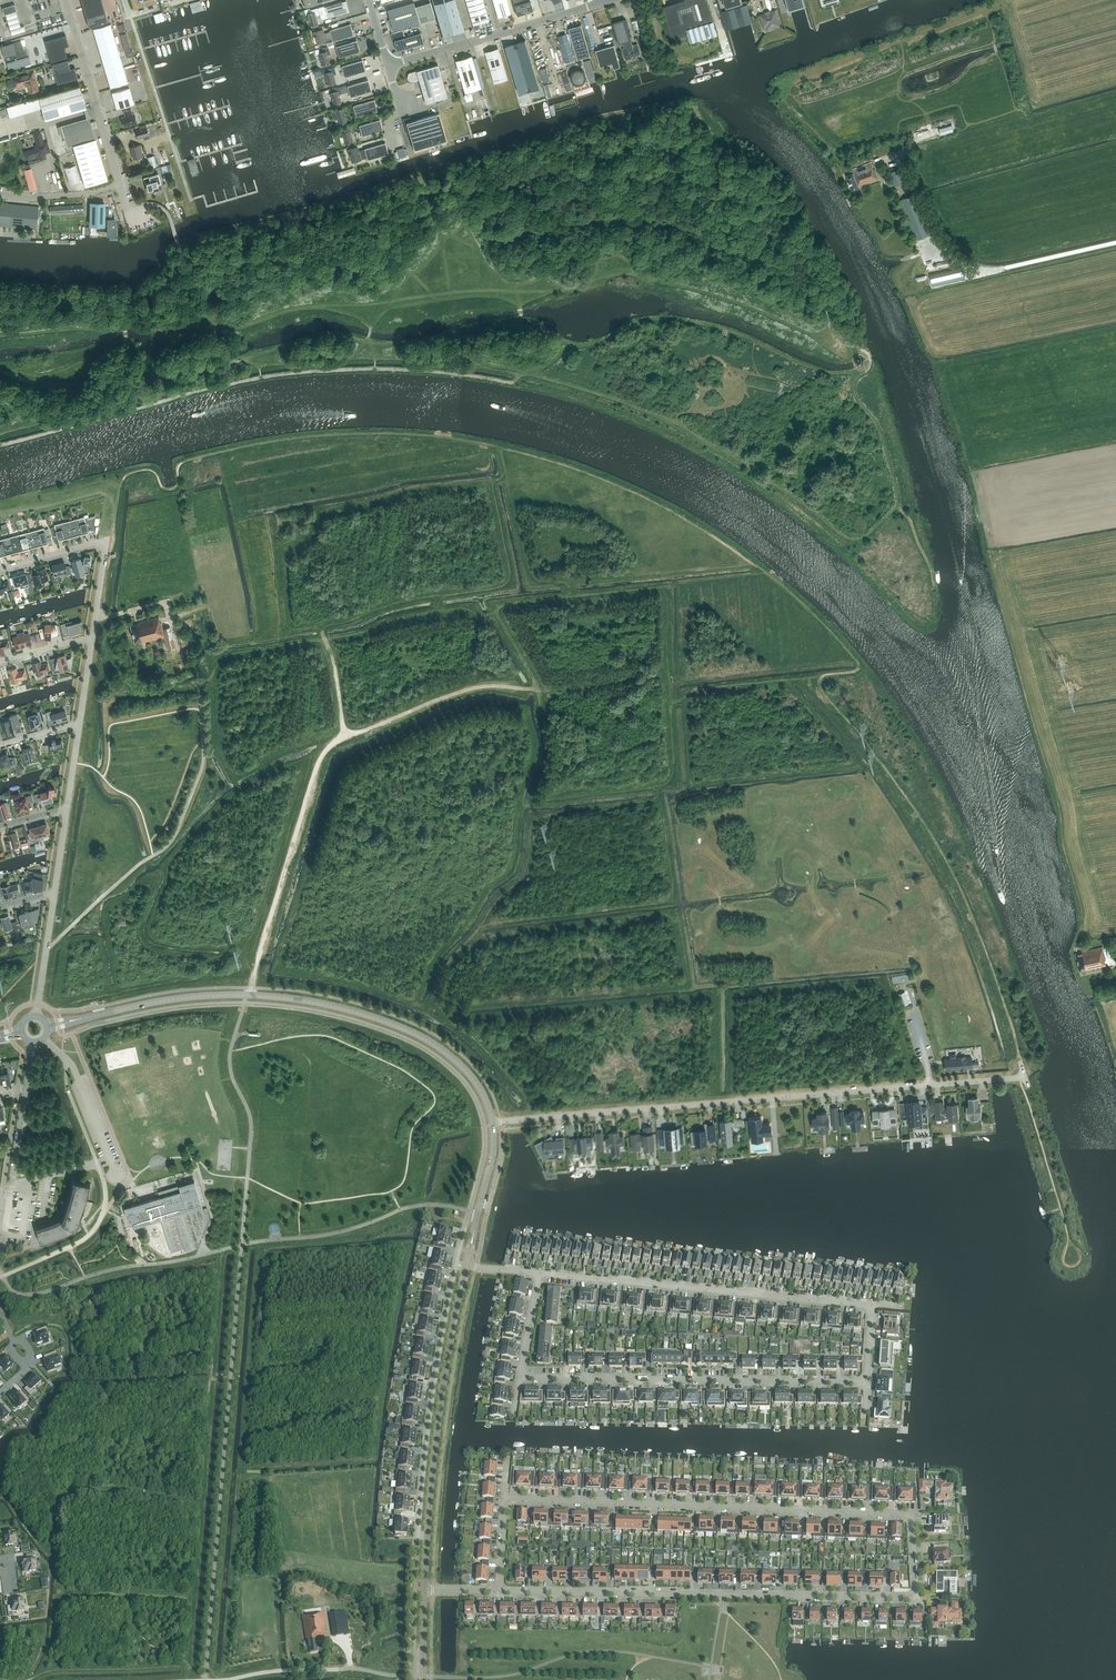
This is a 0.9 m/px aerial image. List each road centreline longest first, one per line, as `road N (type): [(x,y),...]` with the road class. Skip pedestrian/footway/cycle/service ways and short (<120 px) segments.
road 1 (residential): [(499,1591),(916,1598),(911,1515),(505,1499)]
road 2 (residential): [(492,1122),(1025,1077)]
road 3 (tertiary): [(84,1018),(218,995),(342,1008),(443,1051),(478,1085),(492,1122)]
road 4 (track): [(251,995),(319,762),(344,736),(417,708)]
road 5 (residential): [(866,1381),(521,1377)]
road 6 (residential): [(540,1273),(872,1305)]
road 7 (residential): [(456,1265),(425,1454),(418,1536),(427,1537)]
road 8 (tertiary): [(458,1303),(427,1537)]
road 9 (unclassified): [(44,1038),(66,1059),(68,1090),(98,1165),(12,1185)]
road 10 (unclassified): [(388,66),(605,2)]
road 11 (unclassified): [(120,184),(65,0)]
road 12 (unclassified): [(224,1679),(350,1668)]
road 13 (unclassified): [(36,1016),(54,892)]
road 14 (unclassified): [(0,195),(76,195),(120,184)]

